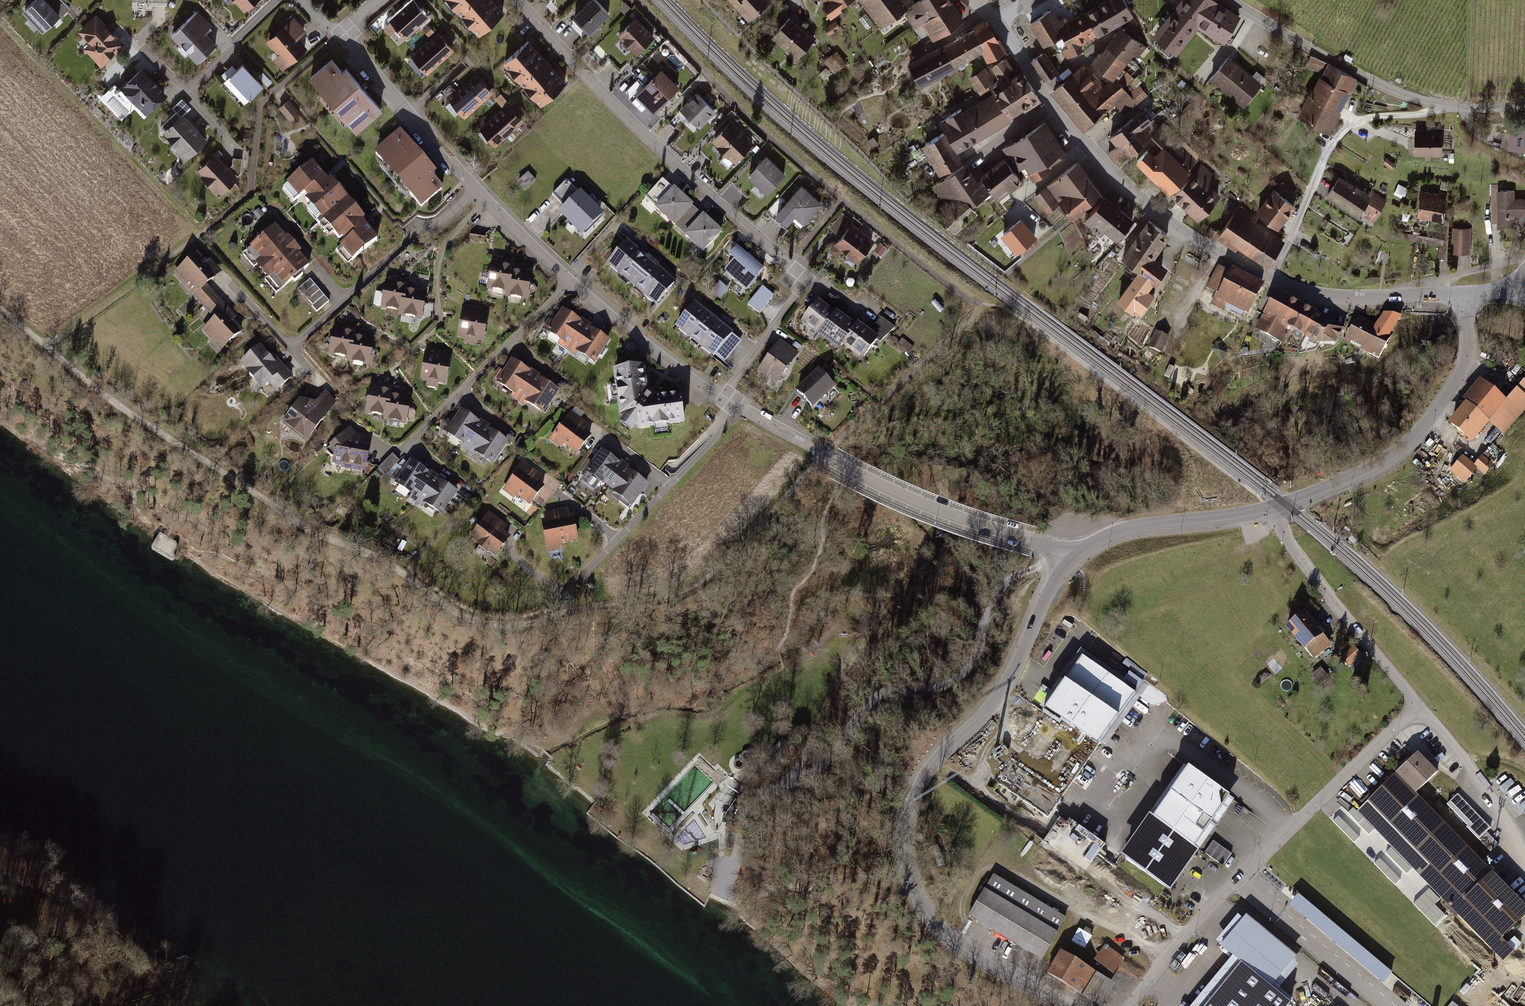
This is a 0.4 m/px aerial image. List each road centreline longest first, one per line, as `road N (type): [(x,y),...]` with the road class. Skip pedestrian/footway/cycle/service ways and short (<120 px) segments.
road 1 (residential): [(341,34),(529,244),(651,347),(730,402),(897,493),(1064,558)]
road 2 (unclassified): [(1064,558),(1008,683),(924,776),(908,822),(908,854),(914,888),(956,941),(1068,1005)]
road 3 (residential): [(1463,293),(1467,359),(1396,453),(1270,509),(1122,529),(1064,558)]
road 4 (track): [(1064,558),(1006,582),(964,674),(942,689),(873,701),(813,776),(757,801),(739,838),(733,896)]
road 5 (track): [(395,570),(459,615),(511,627),(665,596),(722,565),(826,455)]
road 6 (residential): [(517,0),(661,153),(810,280),(871,316)]
road 7 (track): [(0,309),(119,407),(313,534),(395,570)]
road 8 (unclassified): [(1418,705),(1238,877),(1131,1005)]
road 9 (tertiary): [(1052,106),(1157,213),(1270,279)]
road 10 (residential): [(1270,279),(1346,128),(1365,118),(1430,113),(1436,104)]
road 11 (residential): [(1231,0),(1391,91),(1436,104)]
road 12 (tertiary): [(1270,279),(1333,297),(1463,293)]
road 13 (track): [(203,232),(49,348)]

